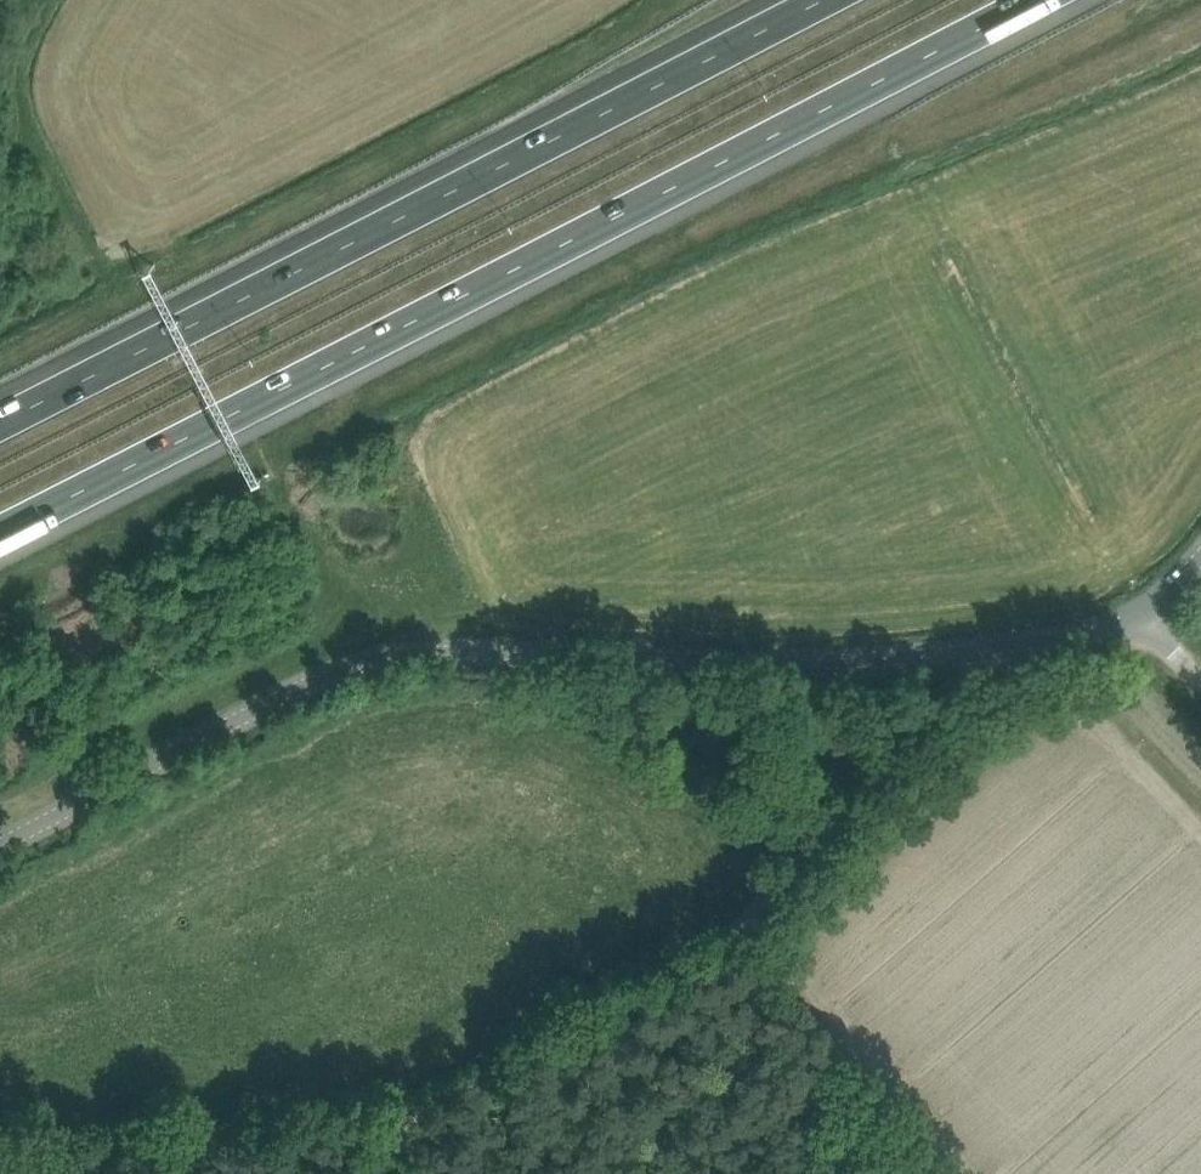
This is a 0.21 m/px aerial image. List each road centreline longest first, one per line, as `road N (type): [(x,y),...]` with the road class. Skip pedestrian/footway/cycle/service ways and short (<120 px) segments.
road 1 (tertiary): [(0,844),(270,702),(371,662),(442,652),(795,661),(929,655),(1142,615)]
road 2 (motorway): [(0,535),(1054,0)]
road 3 (track): [(0,1147),(399,1123),(727,937),(976,673),(981,650)]
road 4 (motorway): [(847,0),(0,428)]

